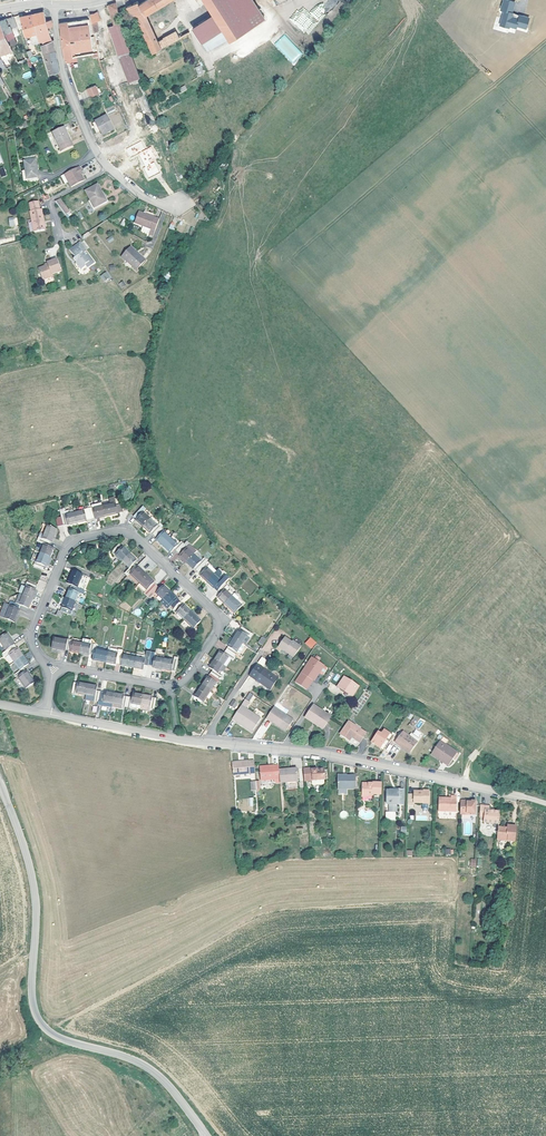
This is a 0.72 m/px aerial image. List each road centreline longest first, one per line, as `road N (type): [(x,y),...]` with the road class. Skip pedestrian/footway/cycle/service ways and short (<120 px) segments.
road 1 (residential): [(54,666),(171,686),(189,675),(220,630),(218,618),(133,535),(104,533),(77,540),(64,555),(32,634),(44,664)]
road 2 (residential): [(46,714),(170,740),(321,754),(523,798)]
road 3 (unclassified): [(0,788),(34,892),(31,994),(38,1022),(69,1044),(141,1065),(206,1135)]
road 4 (residential): [(53,6),(62,73),(109,170)]

